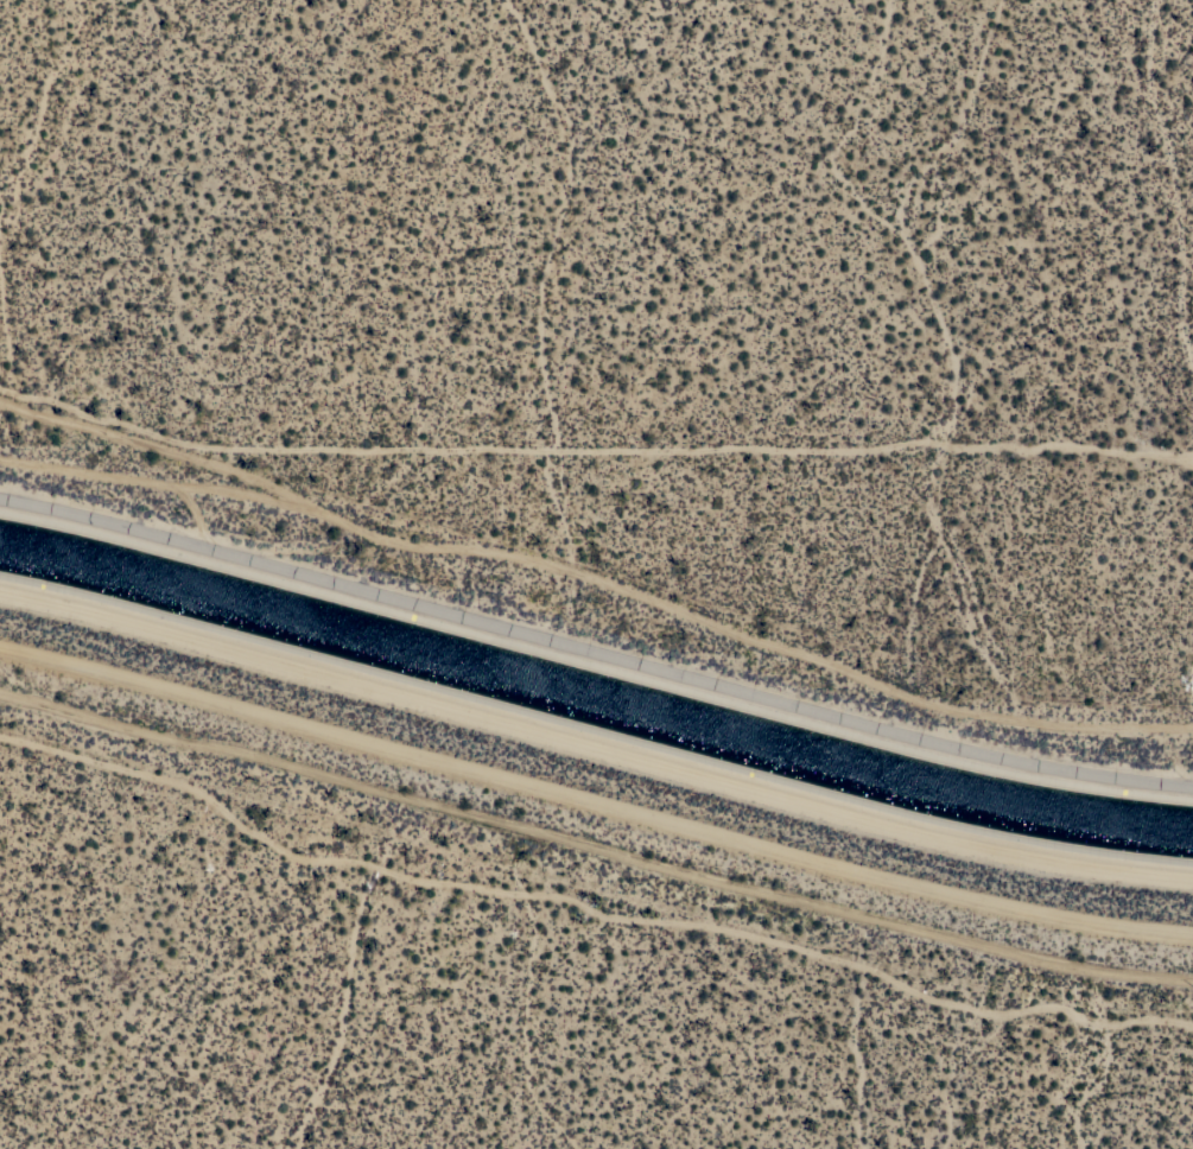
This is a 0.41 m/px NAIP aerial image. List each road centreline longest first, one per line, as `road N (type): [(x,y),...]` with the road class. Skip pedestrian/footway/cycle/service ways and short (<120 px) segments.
road 1 (track): [(1192,1026),(1140,1018),(1083,1024),(1055,1007),(988,1012),(927,999),(867,966),(693,923),(601,916),(578,902),(381,859),(303,855),(182,775),(0,727)]

